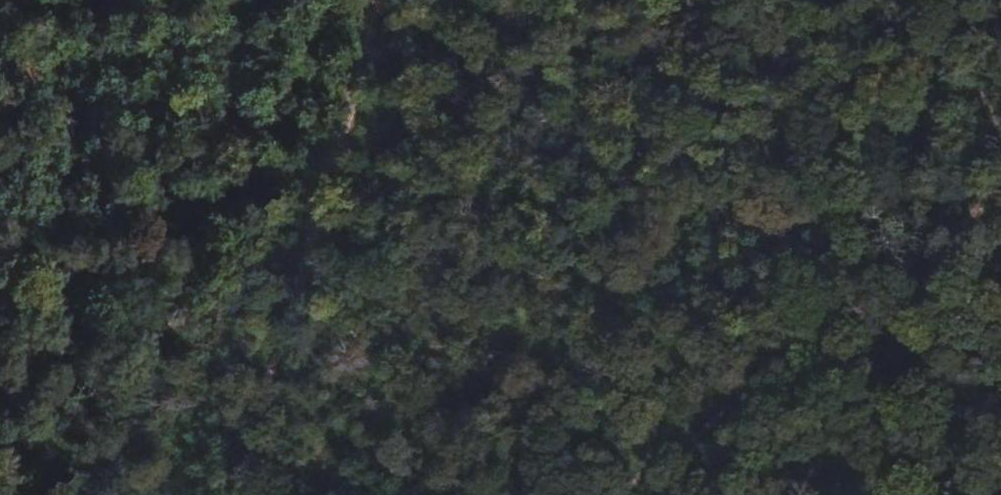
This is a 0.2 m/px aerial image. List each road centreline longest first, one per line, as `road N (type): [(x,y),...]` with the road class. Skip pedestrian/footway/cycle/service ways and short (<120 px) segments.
road 1 (track): [(253,494),(382,0)]
road 2 (track): [(630,494),(1000,205)]

